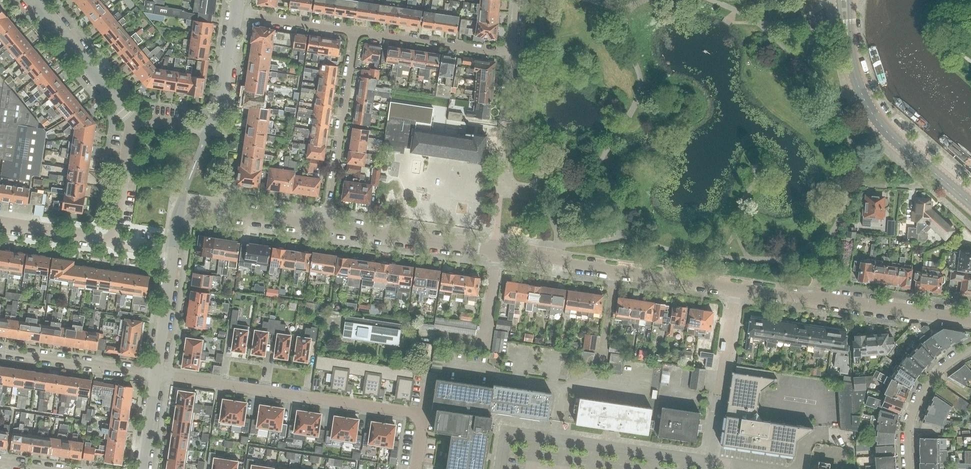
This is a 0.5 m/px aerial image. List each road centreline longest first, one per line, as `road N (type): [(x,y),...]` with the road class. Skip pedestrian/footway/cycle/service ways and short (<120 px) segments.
road 1 (tertiary): [(970,321),(325,225)]
road 2 (unclassified): [(156,374),(424,414),(416,468)]
road 3 (residential): [(355,30),(325,225)]
road 4 (secondary): [(970,203),(883,126),(853,68)]
road 5 (tertiary): [(156,374),(183,204)]
road 6 (residential): [(514,53),(355,30)]
road 7 (tertiary): [(135,122),(34,0)]
road 8 (unclassified): [(156,374),(0,351)]
road 9 (residential): [(521,192),(504,183),(514,53)]
road 10 (tertiary): [(325,225),(183,204)]
road 11 (residential): [(970,349),(936,374),(919,400),(909,468)]
road 12 (unclassified): [(135,122),(113,242)]
road 13 (tertiary): [(212,130),(236,12)]

